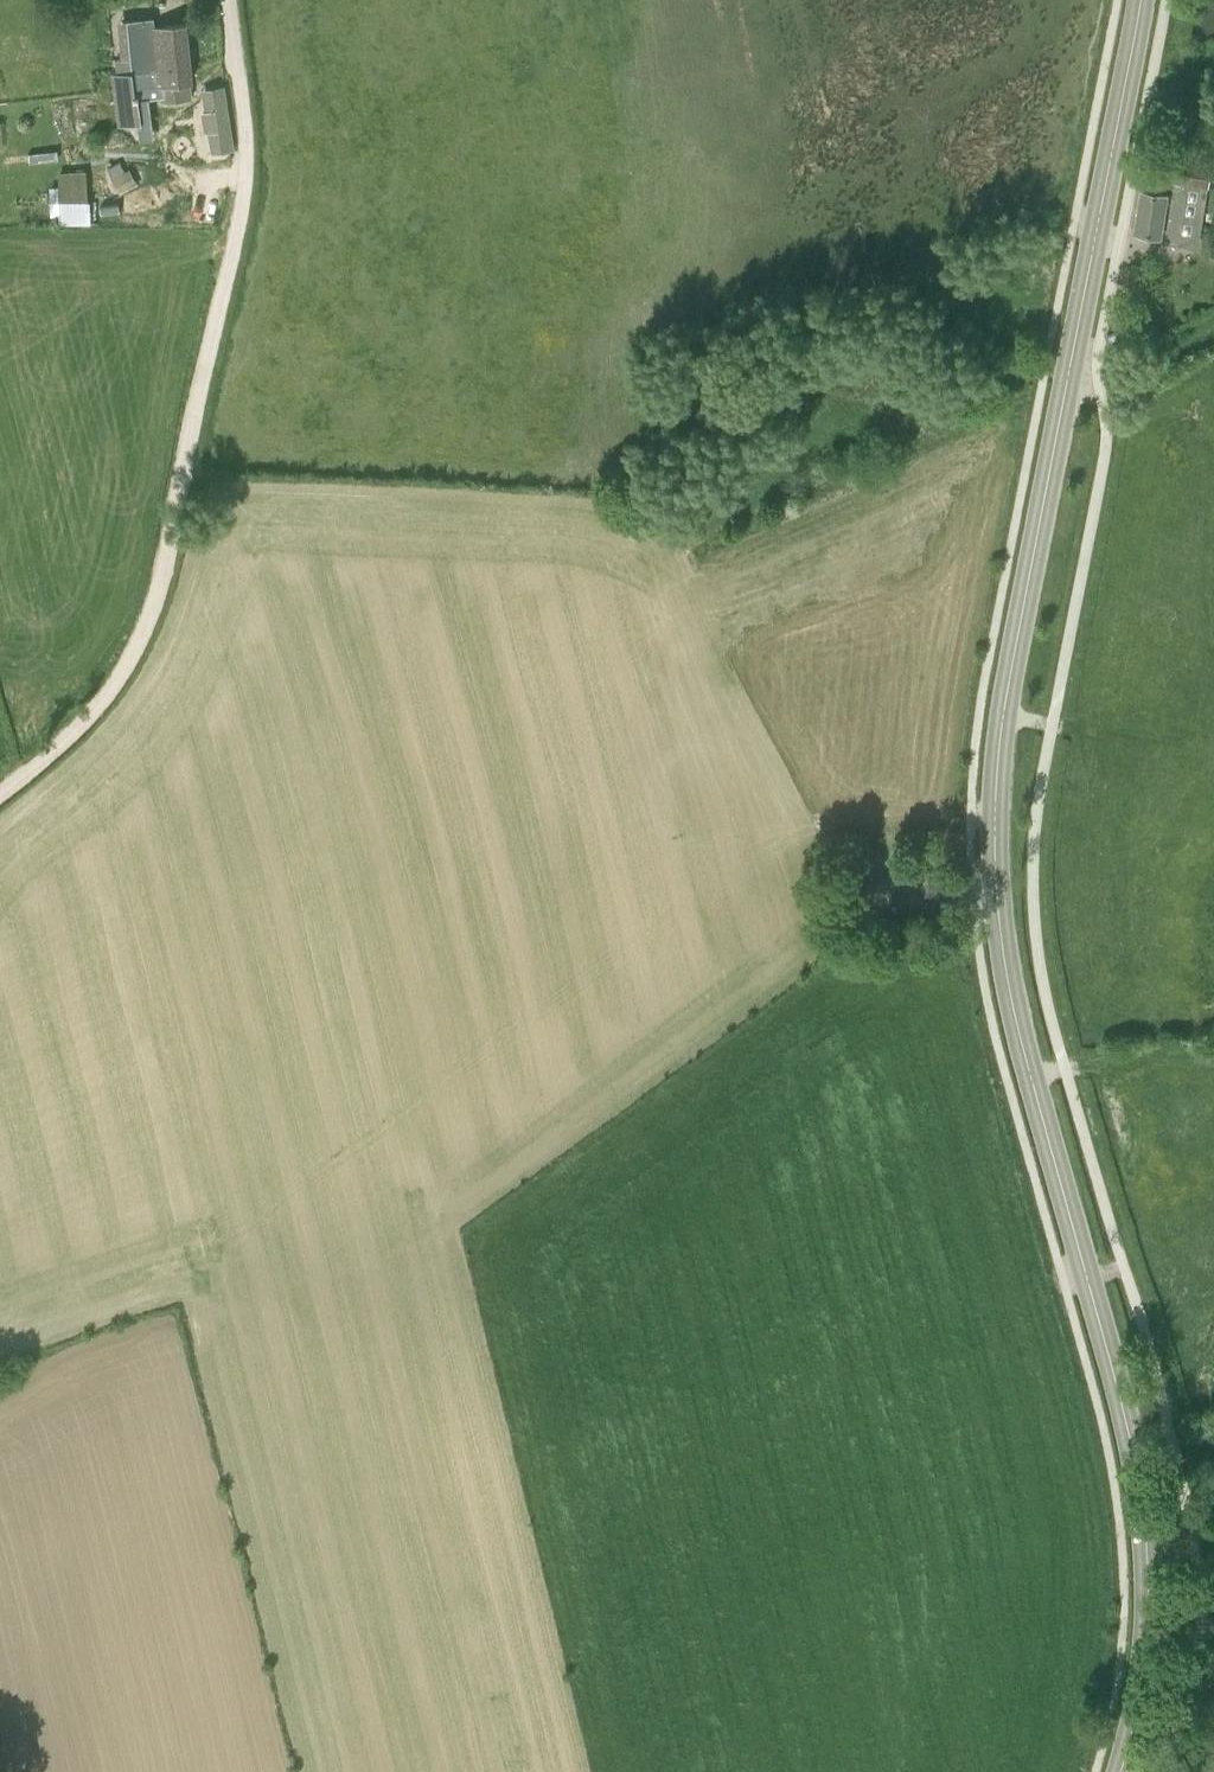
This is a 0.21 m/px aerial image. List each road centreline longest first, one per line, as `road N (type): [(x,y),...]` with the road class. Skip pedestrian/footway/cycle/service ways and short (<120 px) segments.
road 1 (tertiary): [(1121,1771),(1145,1664),(1145,1529),(1117,1385),(1016,1021),(996,907),(995,836),(1003,703),(1140,0)]
road 2 (track): [(0,795),(110,691),(158,601),(244,186),(239,80)]

